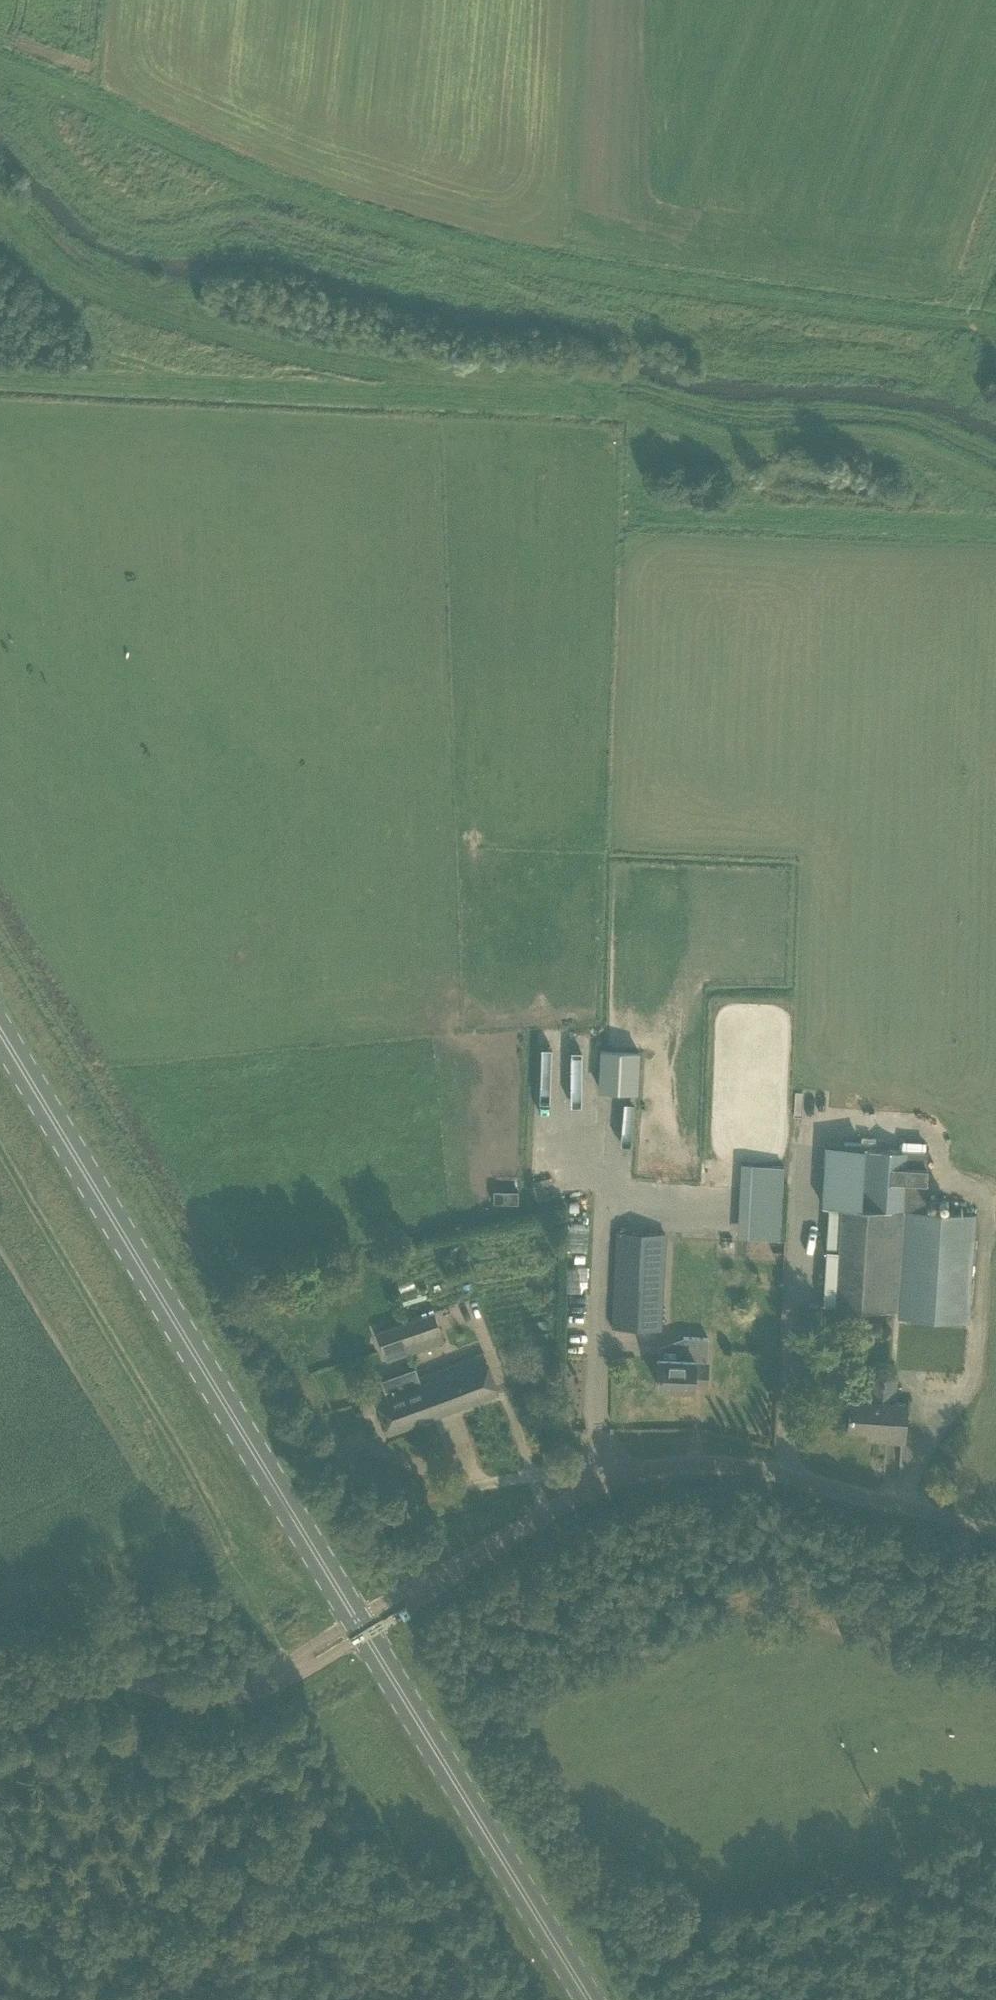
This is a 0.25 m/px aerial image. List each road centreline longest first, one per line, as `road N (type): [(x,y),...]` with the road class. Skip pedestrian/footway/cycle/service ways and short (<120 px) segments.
road 1 (primary): [(360,1626),(0,1026)]
road 2 (unclassified): [(995,1534),(730,1468),(666,1473),(585,1505),(360,1626)]
road 3 (primary): [(591,1999),(360,1626)]
road 4 (unclassified): [(0,1700),(49,1690),(229,1696),(283,1675),(360,1626)]

